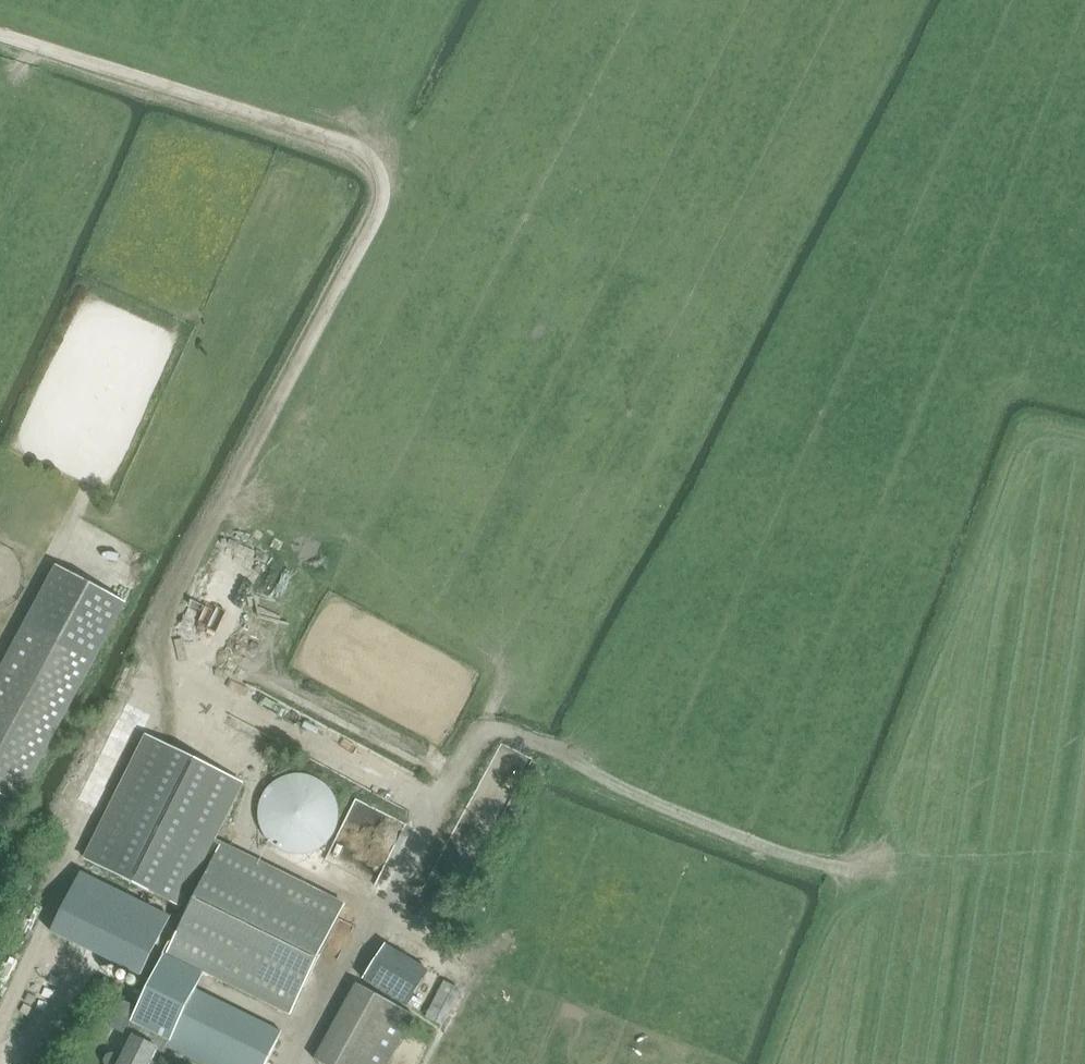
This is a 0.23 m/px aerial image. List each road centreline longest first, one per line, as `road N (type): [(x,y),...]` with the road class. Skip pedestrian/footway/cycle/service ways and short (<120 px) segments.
road 1 (track): [(0,35),(344,143),(376,164),(384,188),(378,215),(157,631),(149,684),(83,806),(62,892),(0,1048)]

